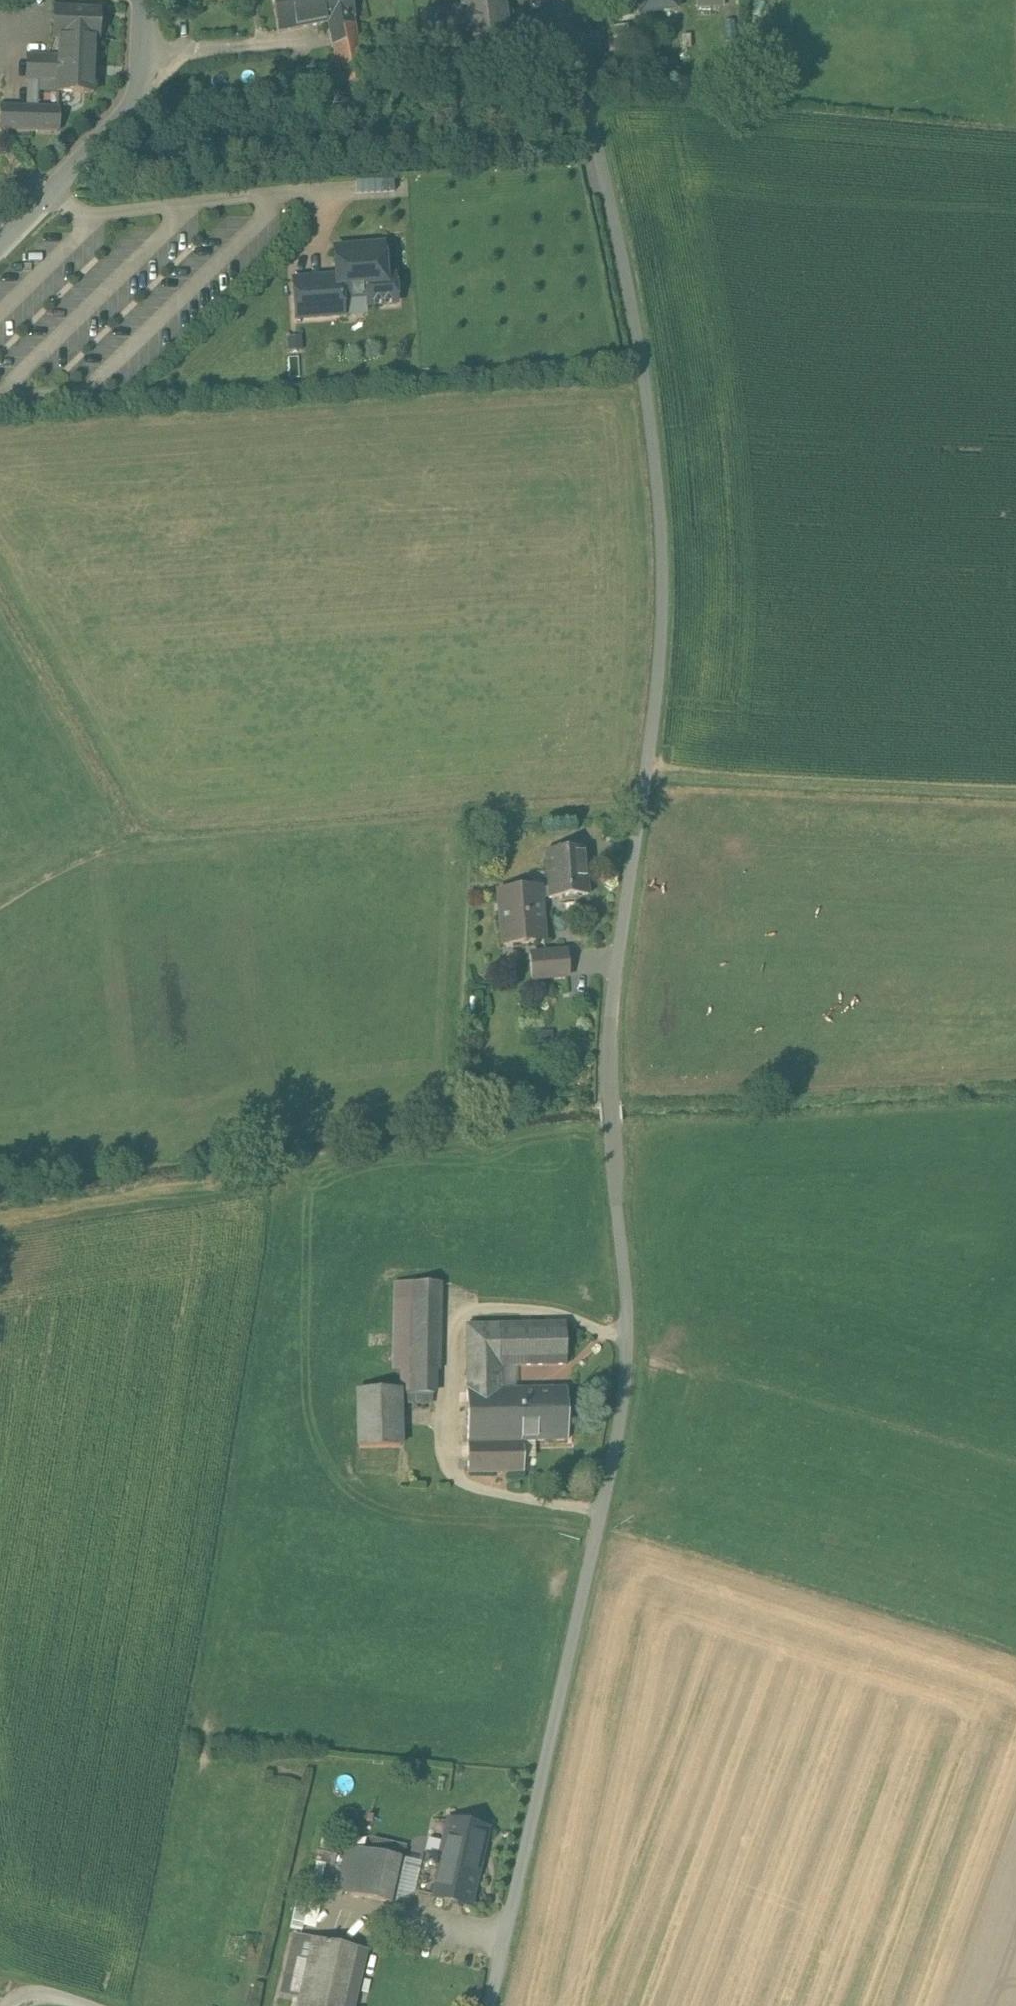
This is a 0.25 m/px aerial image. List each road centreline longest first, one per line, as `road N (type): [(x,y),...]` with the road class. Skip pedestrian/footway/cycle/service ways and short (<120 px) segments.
road 1 (unclassified): [(489,2005),(630,1360),(607,1101),(659,640),(651,422),(633,306),(564,0)]
road 2 (unclassified): [(0,245),(134,108),(146,69),(147,0)]

